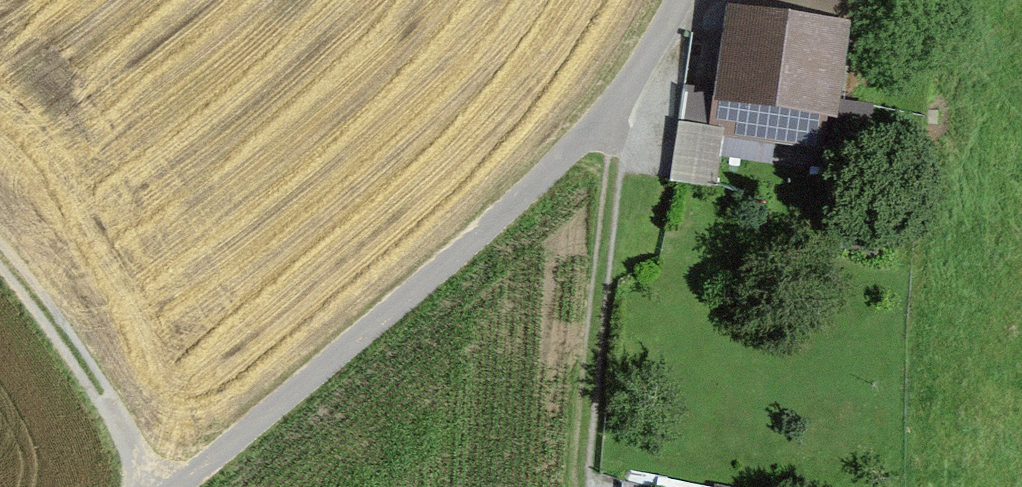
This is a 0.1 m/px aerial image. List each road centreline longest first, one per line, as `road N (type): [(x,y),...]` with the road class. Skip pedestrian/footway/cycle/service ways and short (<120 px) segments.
road 1 (residential): [(180,486),(287,411),(483,242),(613,106),(676,7)]
road 2 (track): [(613,106),(579,486)]
road 3 (residential): [(134,486),(28,275),(0,254)]

